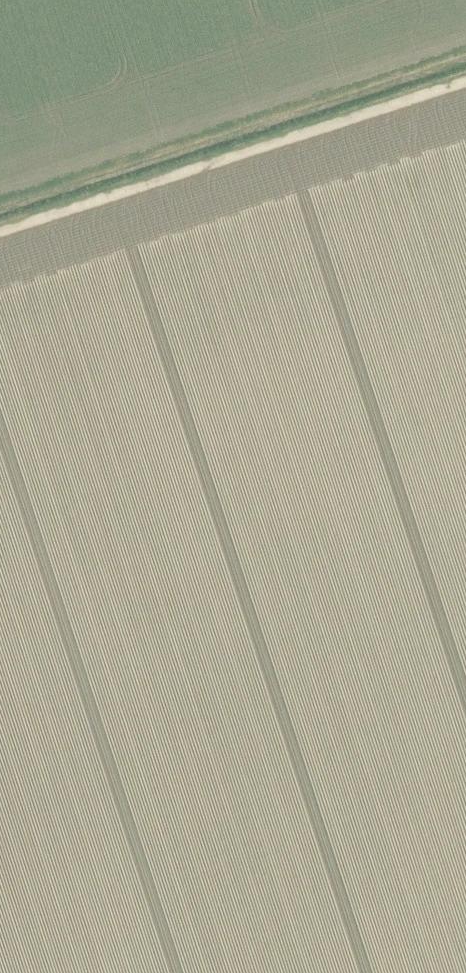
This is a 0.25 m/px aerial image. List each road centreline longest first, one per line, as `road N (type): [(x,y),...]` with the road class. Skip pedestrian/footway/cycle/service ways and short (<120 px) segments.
road 1 (track): [(465,79),(0,230)]

